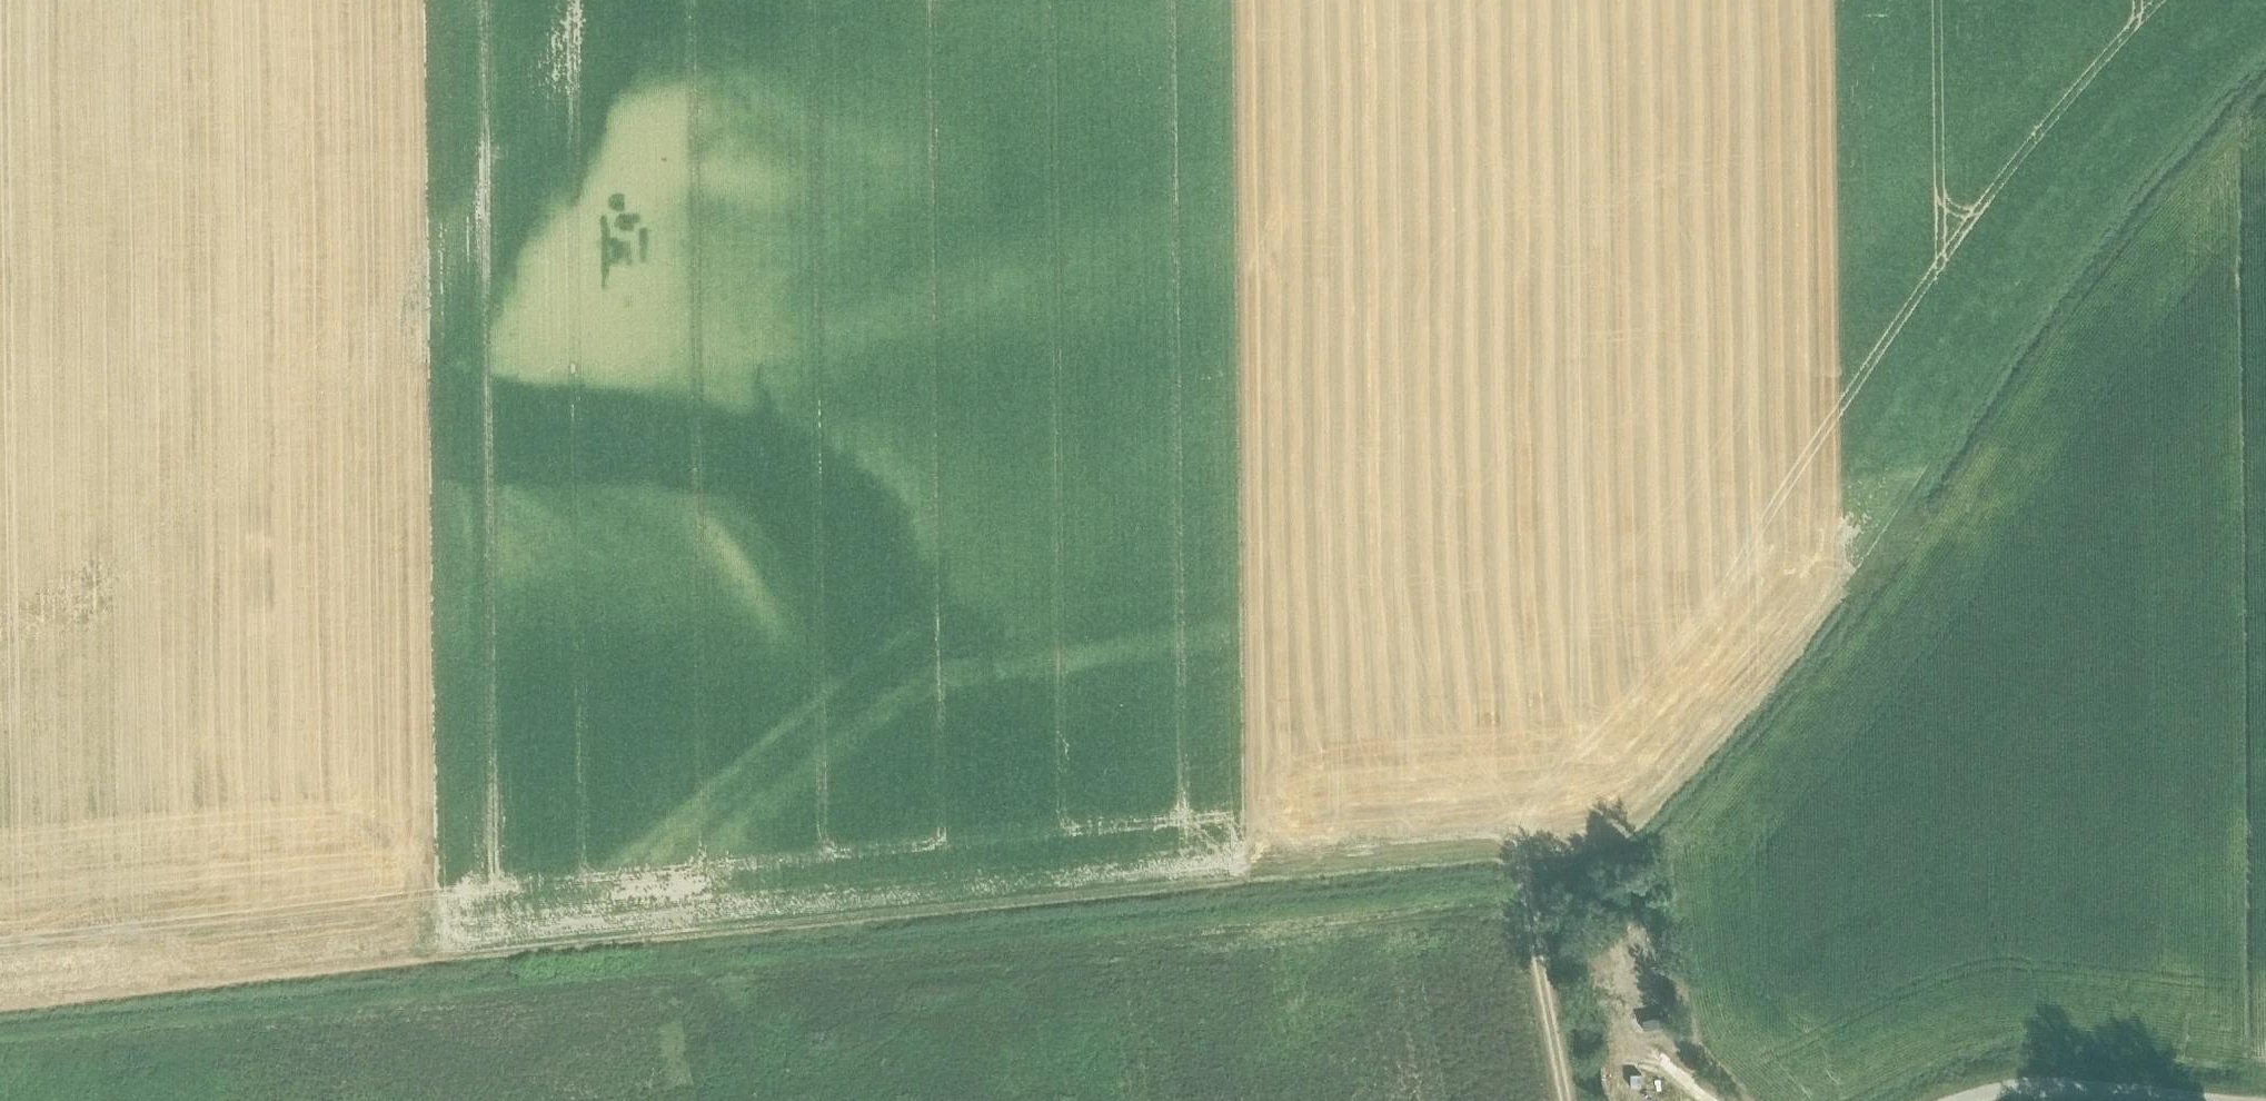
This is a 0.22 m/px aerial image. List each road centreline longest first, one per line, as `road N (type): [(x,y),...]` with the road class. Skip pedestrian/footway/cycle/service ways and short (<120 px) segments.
road 1 (unclassified): [(1959,1100),(2050,1085),(2206,1100)]

